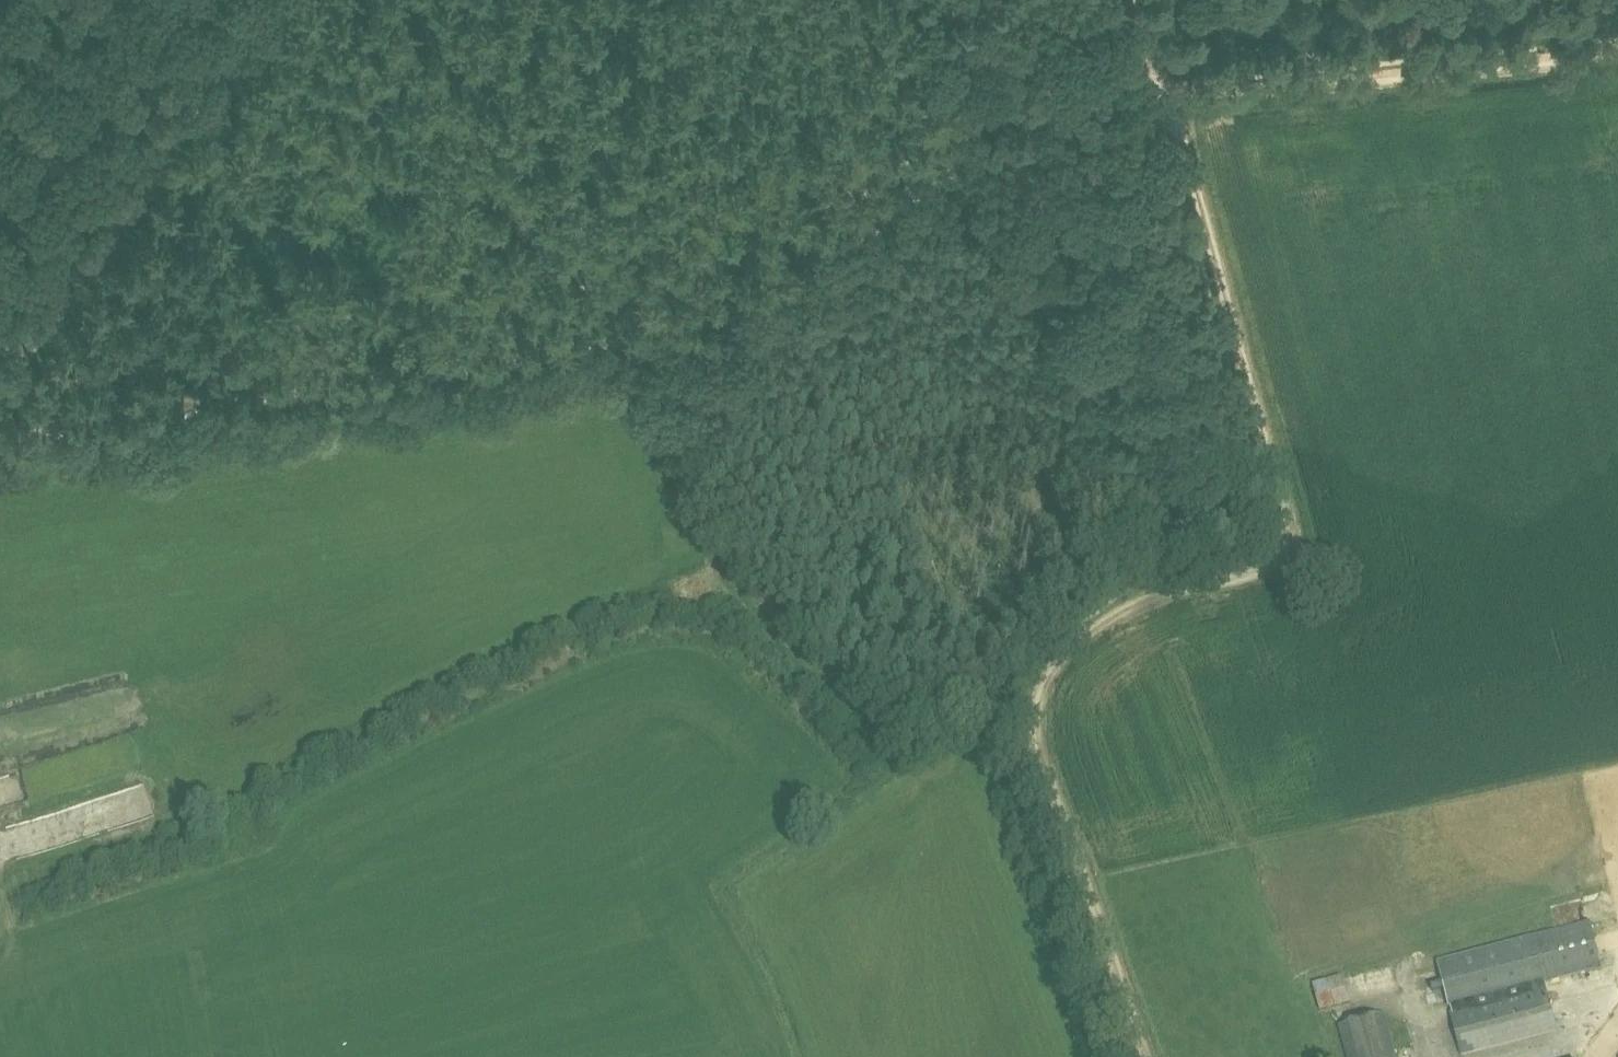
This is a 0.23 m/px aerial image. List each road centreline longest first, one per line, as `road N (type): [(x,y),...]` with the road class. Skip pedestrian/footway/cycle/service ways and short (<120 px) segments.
road 1 (track): [(1617,56),(1167,108),(1054,130),(734,331),(0,446)]
road 2 (track): [(1144,1056),(1035,749),(1030,711),(1045,675),(1094,631),(1280,564),(1279,517),(1161,85)]
road 3 (track): [(259,0),(108,252),(0,379)]

